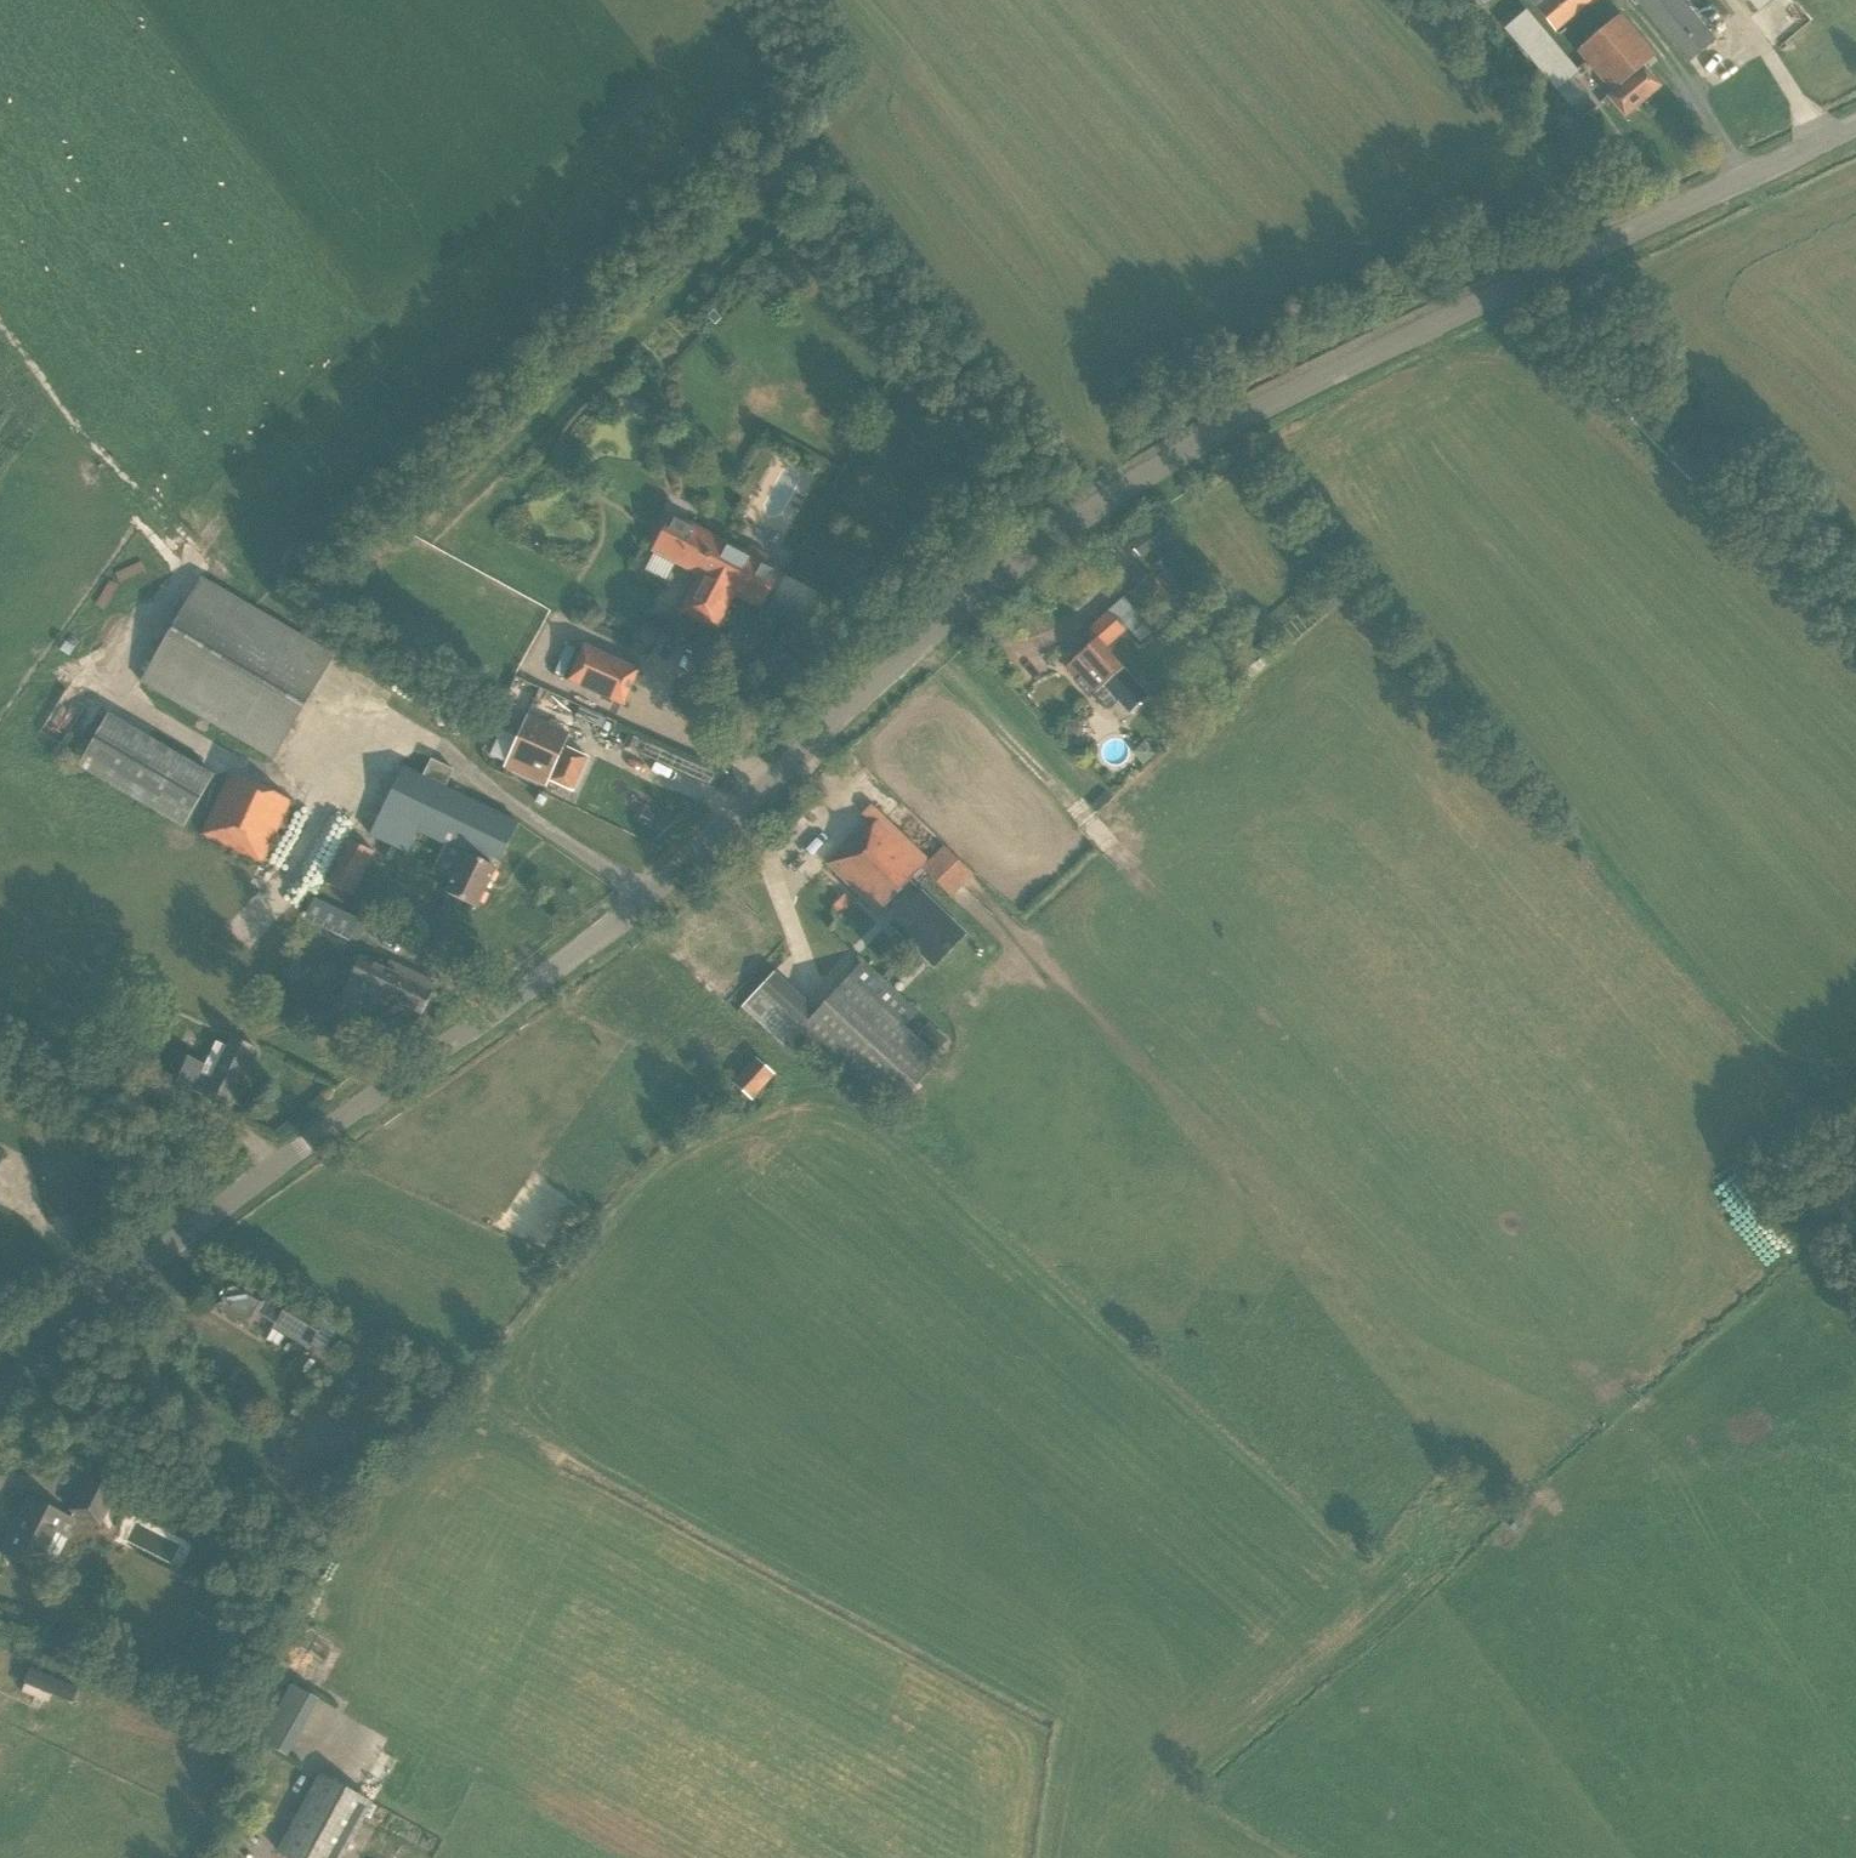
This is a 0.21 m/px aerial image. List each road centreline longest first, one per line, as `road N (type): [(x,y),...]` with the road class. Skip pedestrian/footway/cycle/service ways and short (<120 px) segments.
road 1 (unclassified): [(0,1385),(176,1241),(641,905),(904,657),(1089,515),(1246,418),(1855,126)]

